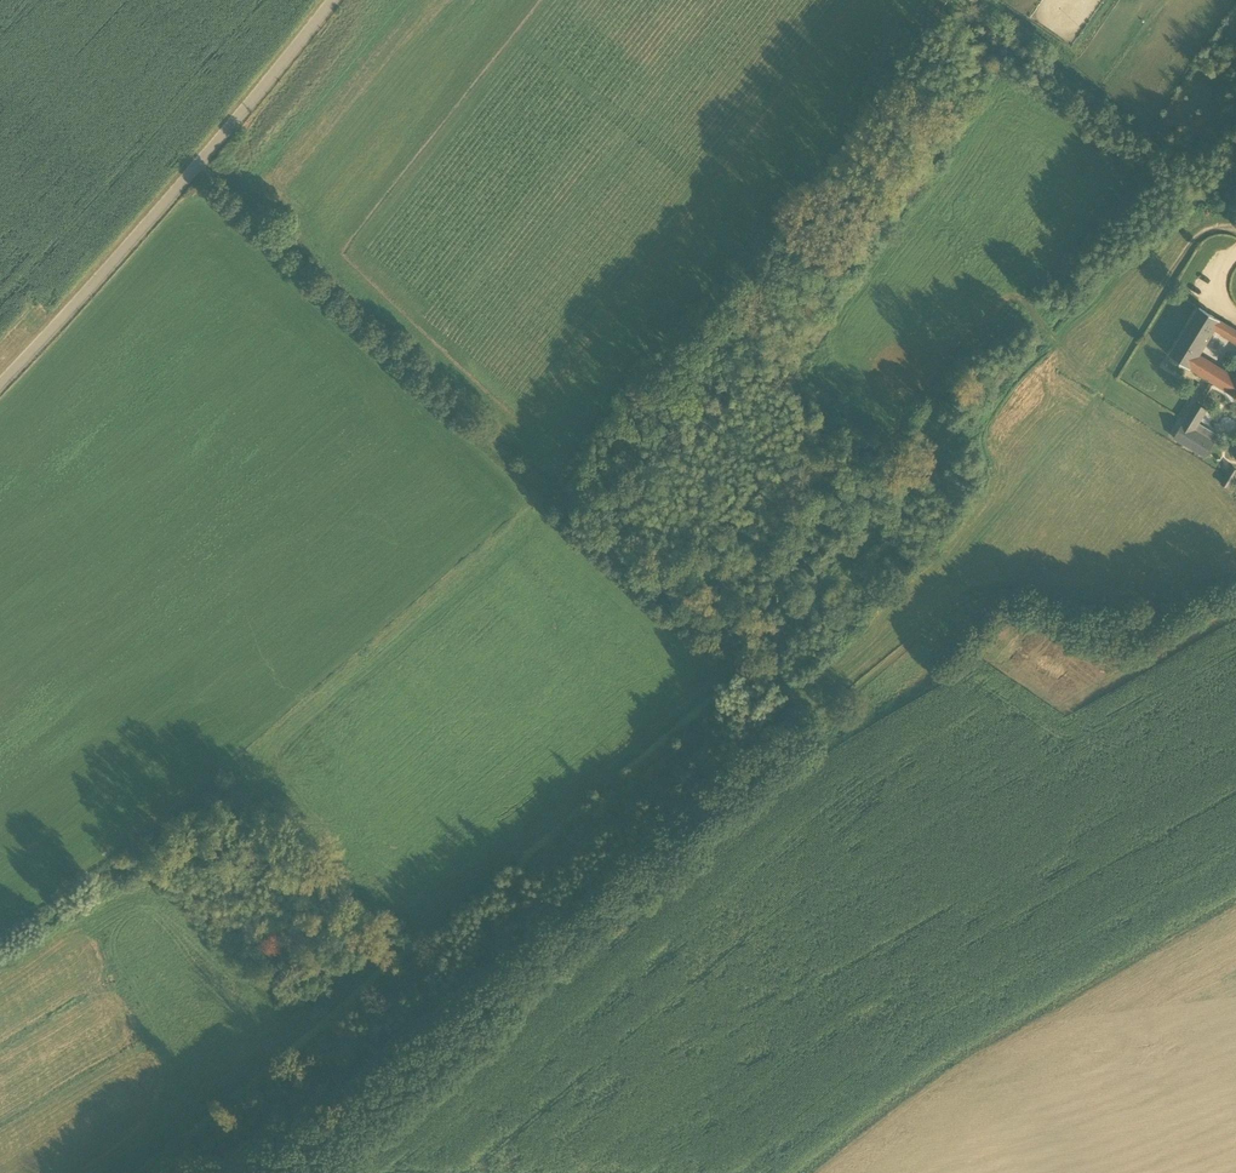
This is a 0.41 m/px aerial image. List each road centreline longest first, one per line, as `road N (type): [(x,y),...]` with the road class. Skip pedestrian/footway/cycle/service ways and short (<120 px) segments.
road 1 (unclassified): [(0,383),(199,165),(333,0)]
road 2 (track): [(550,492),(199,165)]
road 3 (track): [(1235,590),(1137,619),(1028,590),(991,594),(958,606),(815,717)]
road 4 (track): [(815,717),(550,492)]

